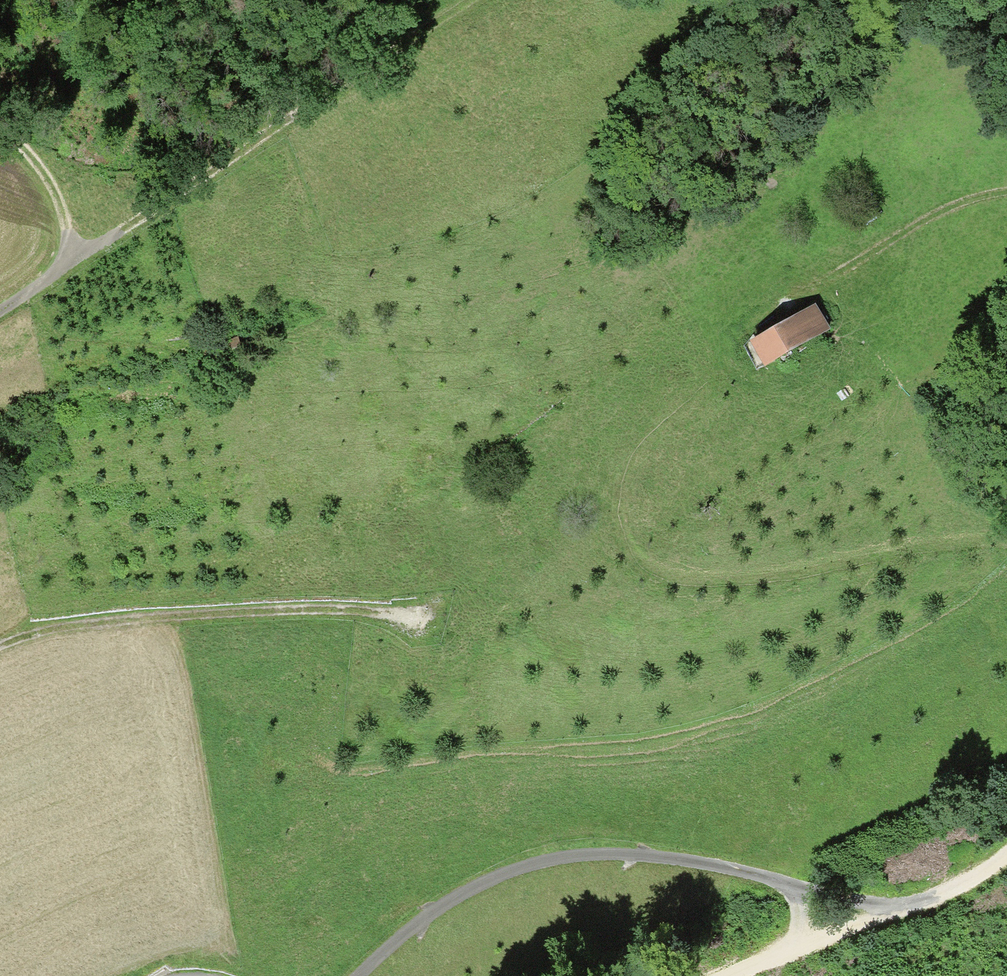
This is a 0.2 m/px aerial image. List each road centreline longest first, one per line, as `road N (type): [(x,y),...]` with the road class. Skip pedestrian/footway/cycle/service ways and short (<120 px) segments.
road 1 (track): [(1006,544),(947,543),(717,581),(670,575),(644,562),(629,543),(617,482),(745,325)]
road 2 (track): [(895,906),(714,867),(591,855),(526,864),(459,894),(360,975)]
road 3 (track): [(69,260),(467,0)]
road 4 (track): [(0,647),(52,629),(371,609),(420,618)]
road 5 (track): [(1006,194),(929,218),(745,325)]
road 6 (track): [(800,888),(803,951),(895,906),(942,895),(1006,857)]
road 7 (track): [(69,260),(58,198),(0,141)]

